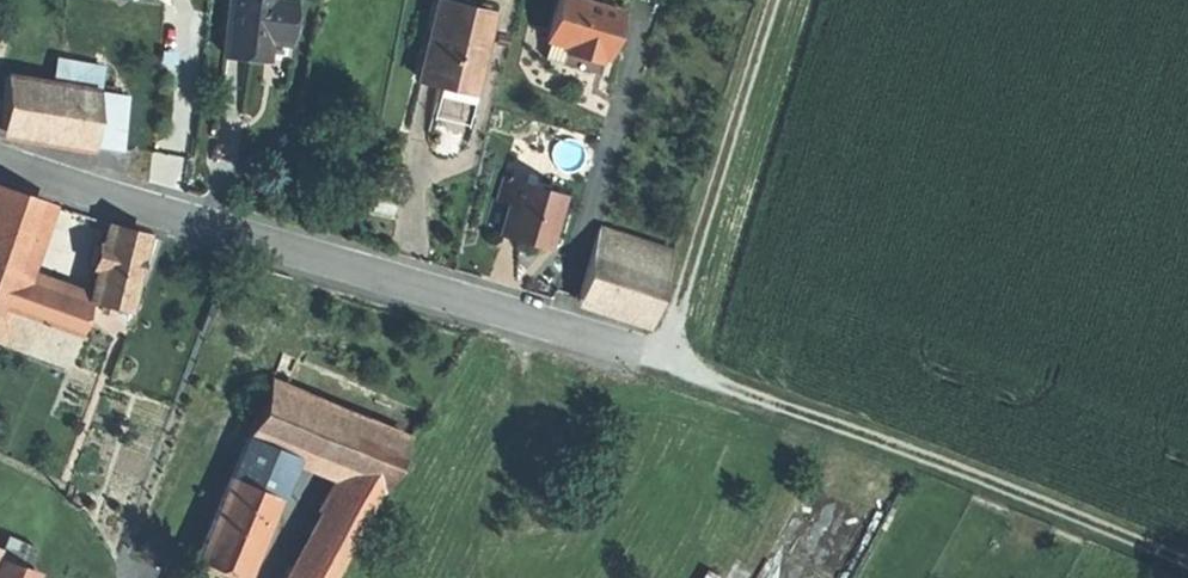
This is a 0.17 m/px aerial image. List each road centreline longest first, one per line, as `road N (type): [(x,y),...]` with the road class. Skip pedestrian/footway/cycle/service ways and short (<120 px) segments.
road 1 (track): [(776,0),(658,354),(741,400),(1187,576)]
road 2 (residential): [(0,159),(658,354)]

